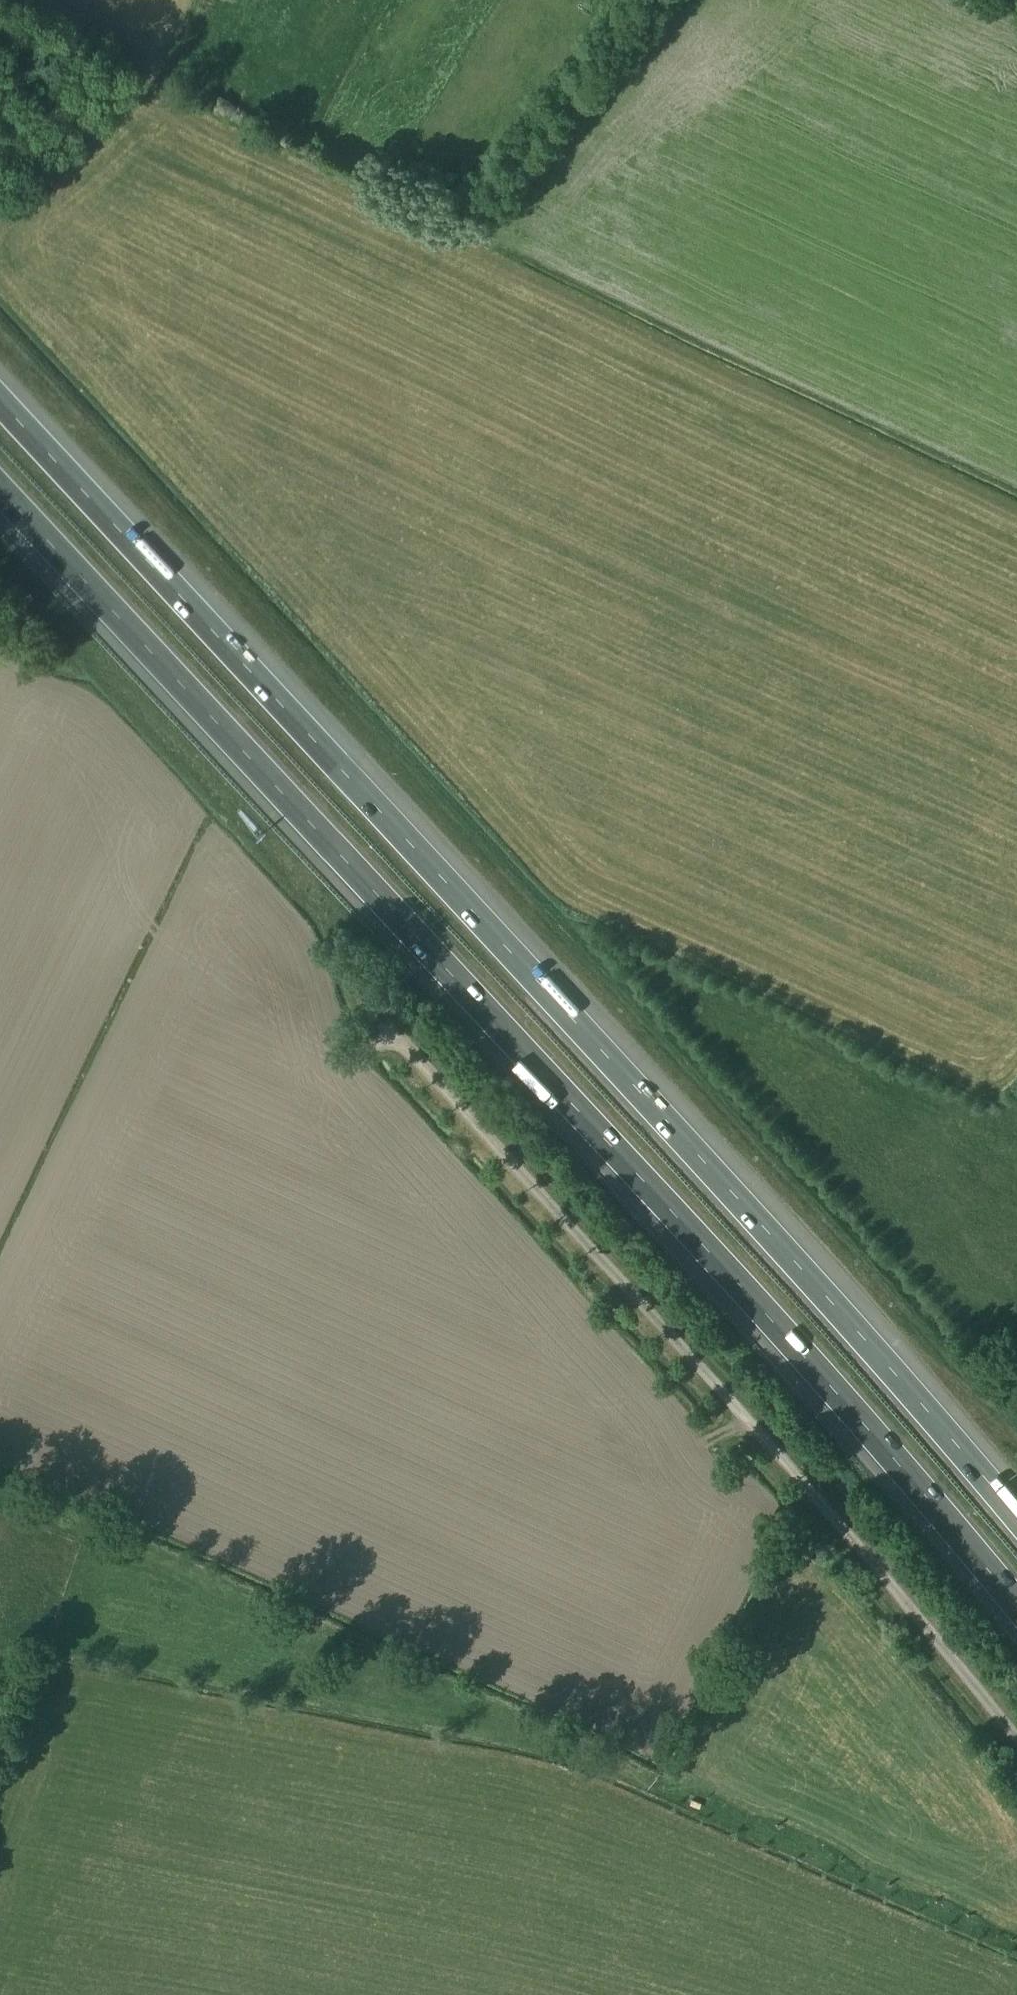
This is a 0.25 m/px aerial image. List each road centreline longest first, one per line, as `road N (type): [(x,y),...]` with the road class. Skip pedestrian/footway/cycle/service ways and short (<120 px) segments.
road 1 (motorway): [(1016,1520),(892,1370),(0,405)]
road 2 (motorway): [(0,496),(854,1417),(1016,1605)]

